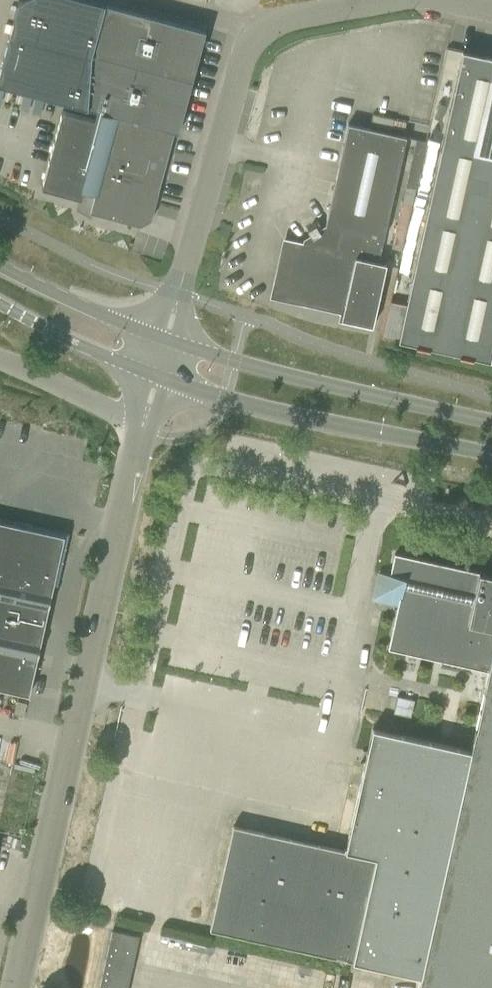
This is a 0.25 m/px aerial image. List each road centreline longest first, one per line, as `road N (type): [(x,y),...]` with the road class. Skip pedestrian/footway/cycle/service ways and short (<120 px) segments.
road 1 (unclassified): [(17,987),(142,428)]
road 2 (unclassified): [(178,293),(245,55),(284,15),(378,0)]
road 3 (primary): [(179,381),(326,423),(491,452)]
road 4 (primary): [(491,421),(190,348)]
road 5 (primary): [(152,337),(0,265)]
road 6 (unclassified): [(142,428),(0,359)]
road 7 (primary): [(0,304),(140,366)]

